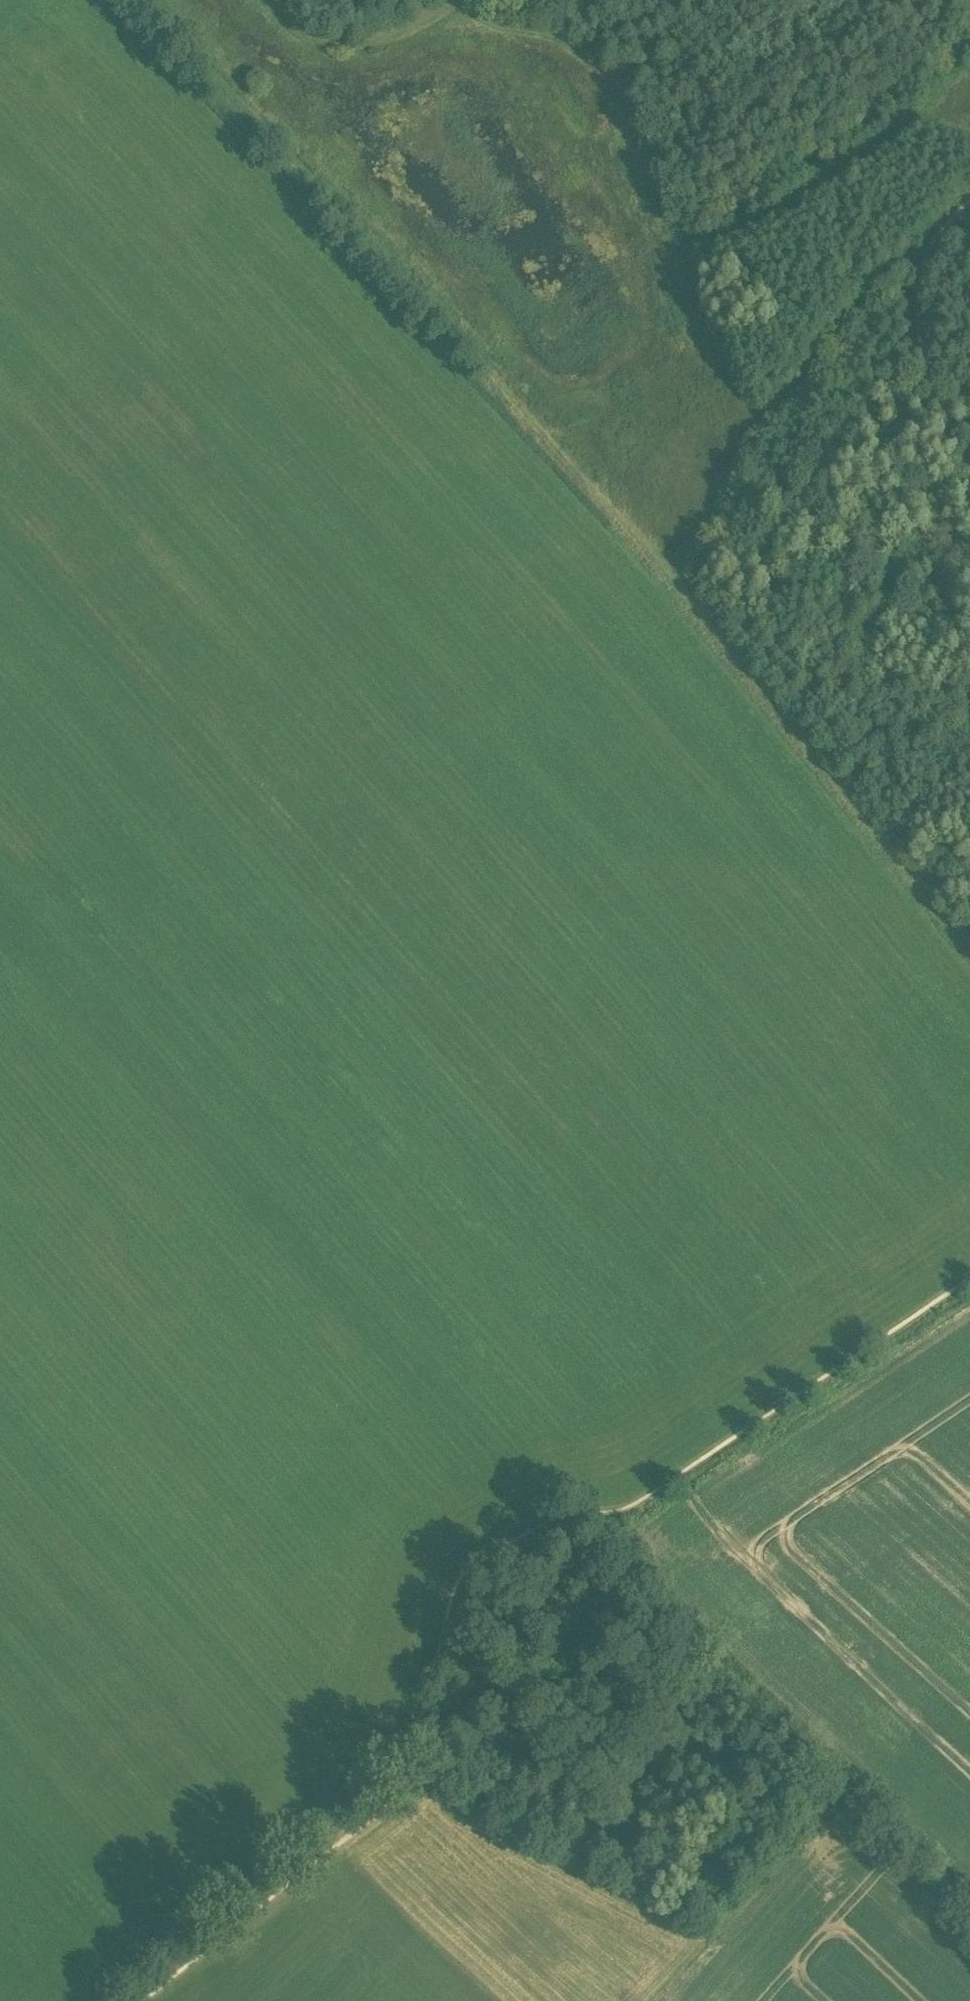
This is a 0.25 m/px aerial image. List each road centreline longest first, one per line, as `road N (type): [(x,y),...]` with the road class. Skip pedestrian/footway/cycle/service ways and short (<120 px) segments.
road 1 (track): [(969,948),(648,551),(127,0)]
road 2 (track): [(669,576),(713,470),(755,412),(726,279),(666,216),(584,81),(545,40),(454,0)]
road 3 (track): [(886,848),(969,761)]

